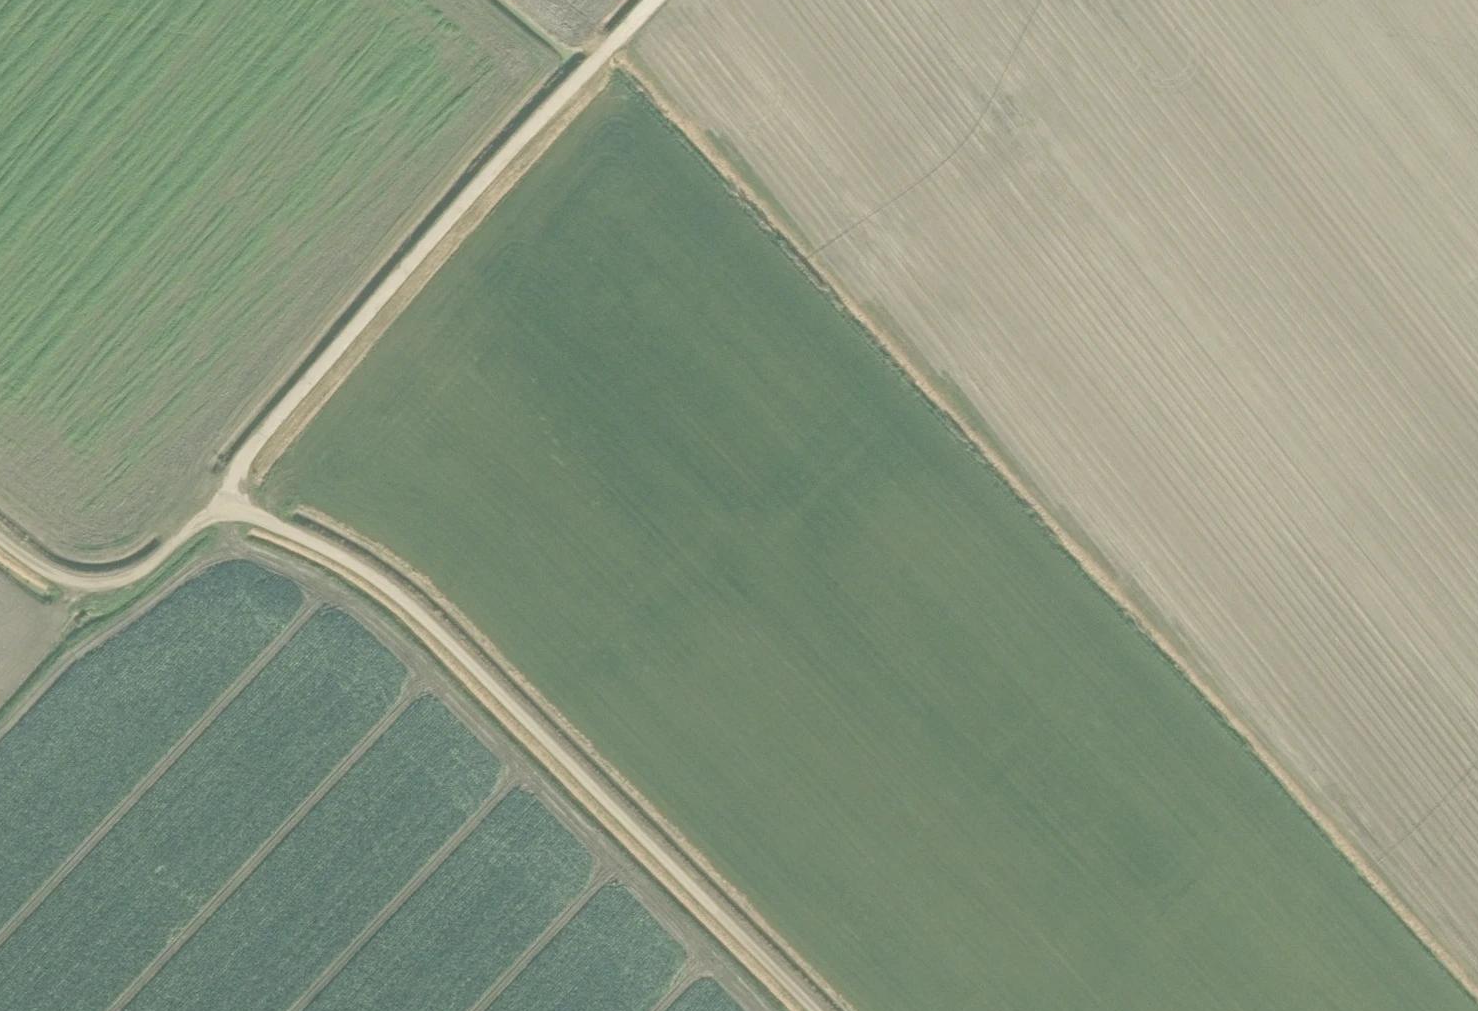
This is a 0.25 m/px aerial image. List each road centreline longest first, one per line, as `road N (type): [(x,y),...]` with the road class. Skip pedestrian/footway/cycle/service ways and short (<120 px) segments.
road 1 (unclassified): [(811,1010),(420,615),(386,583),(336,553),(232,512),(195,524),(146,567),(90,583),(57,575),(0,536)]

